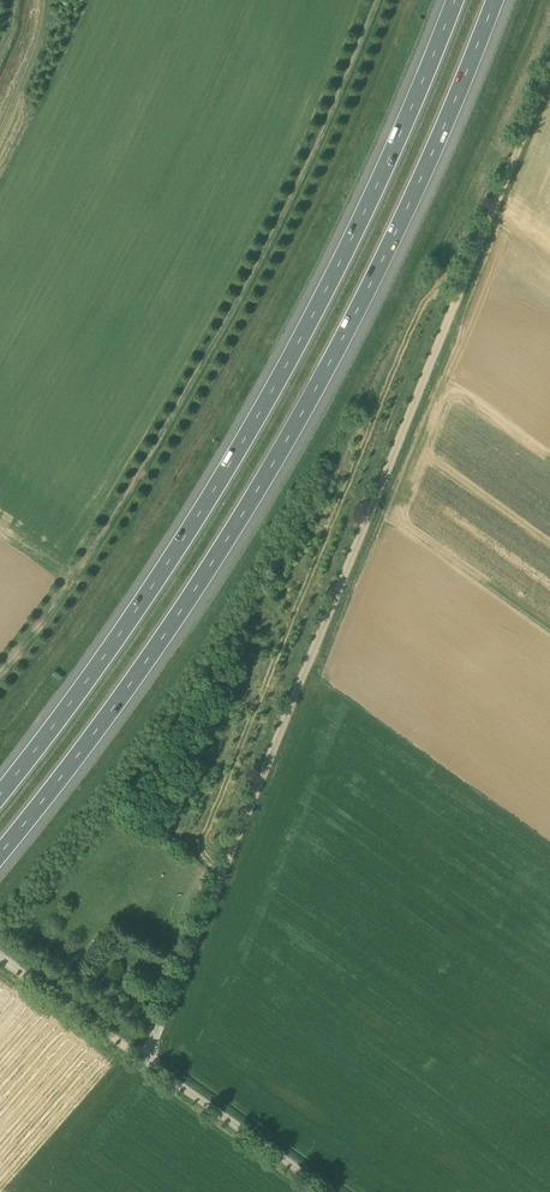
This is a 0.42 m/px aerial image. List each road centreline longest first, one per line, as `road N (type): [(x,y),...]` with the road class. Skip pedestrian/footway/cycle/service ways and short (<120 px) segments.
road 1 (unclassified): [(147,1058),(549,76)]
road 2 (motorway): [(0,853),(133,680),(344,338),(448,121),(494,0)]
road 3 (motorway): [(455,0),(415,107),(311,317),(183,540),(0,791)]
road 4 (unclassified): [(332,1191),(147,1058)]
road 5 (unclassified): [(147,1058),(0,955)]

